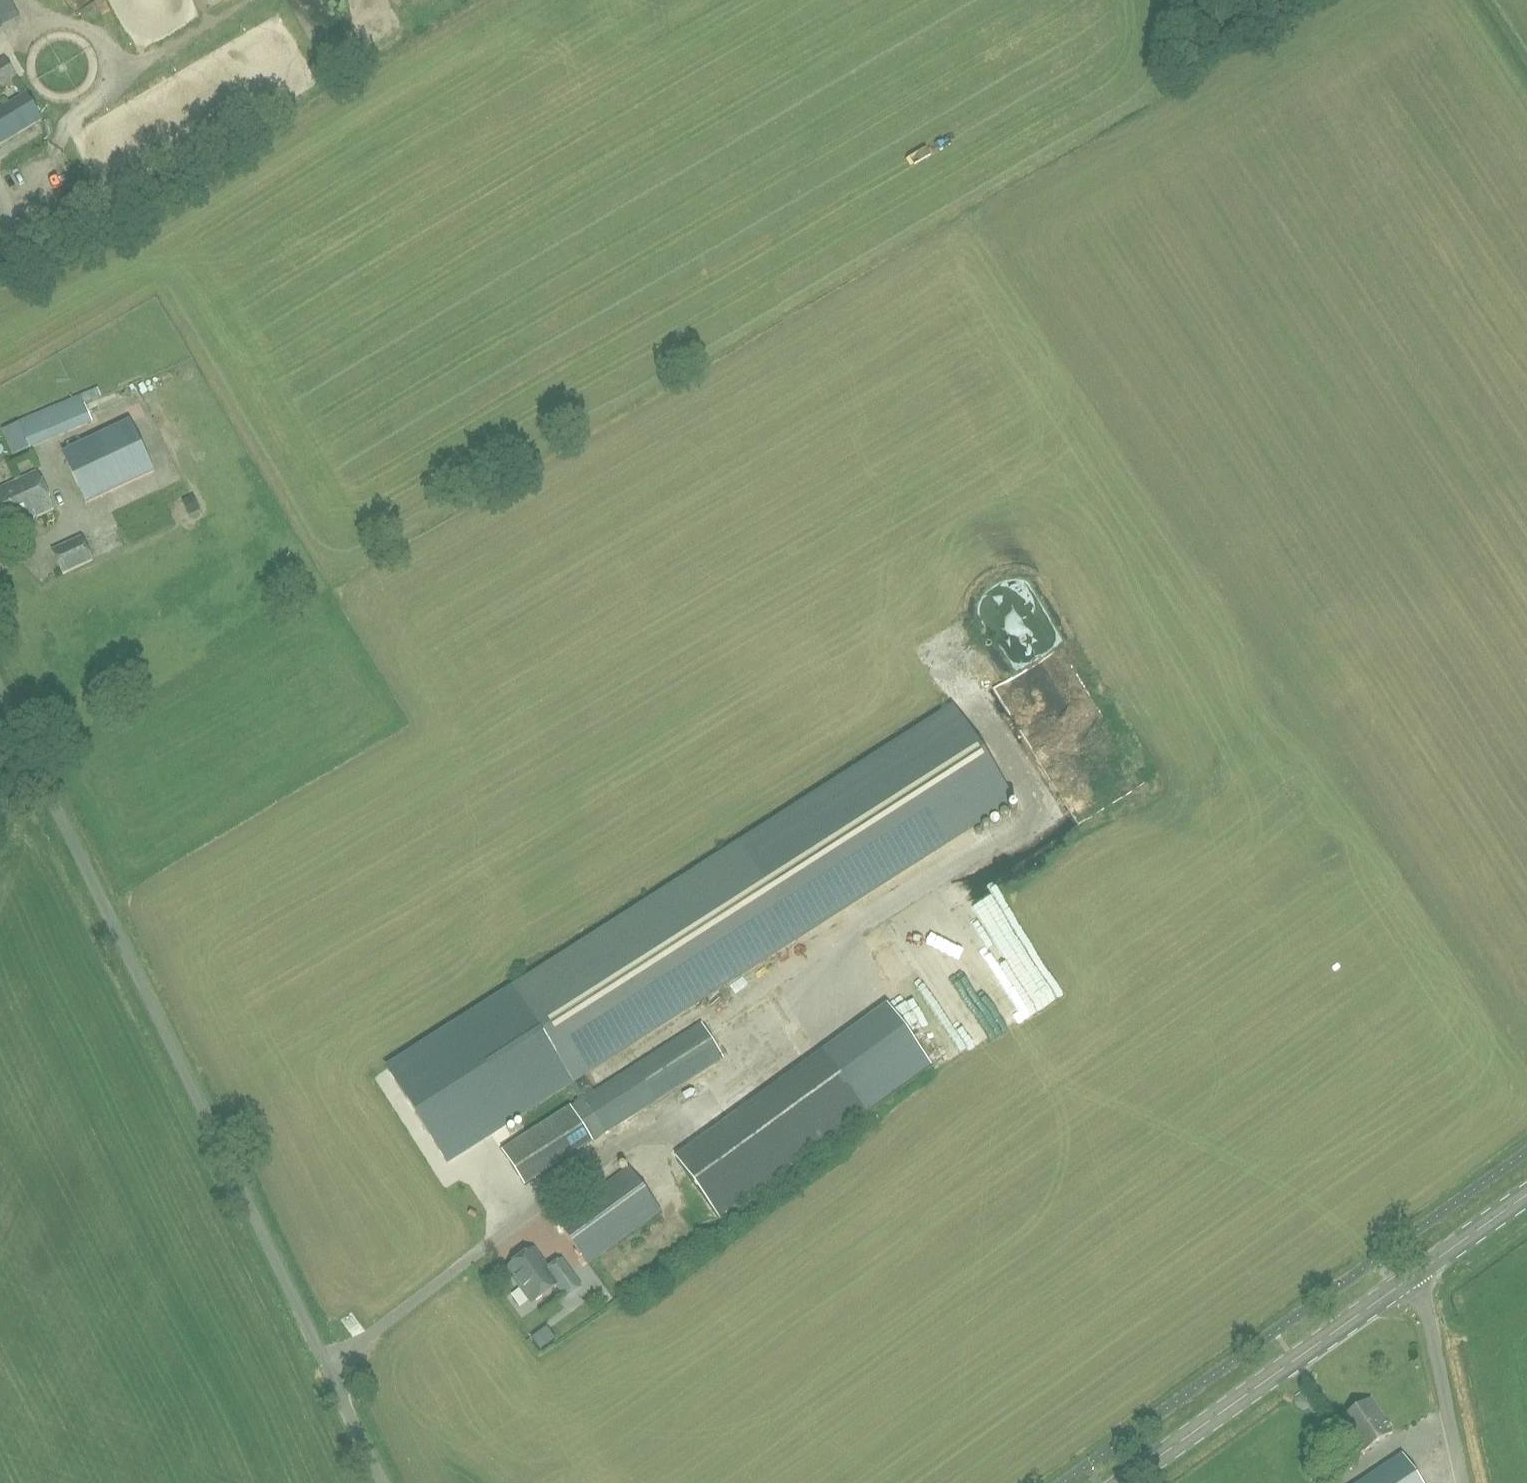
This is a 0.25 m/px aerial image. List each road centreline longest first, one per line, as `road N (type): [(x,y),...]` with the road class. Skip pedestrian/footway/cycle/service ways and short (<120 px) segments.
road 1 (unclassified): [(383,1482),(0,692)]
road 2 (tertiary): [(1121,1482),(1408,1279)]
road 3 (unclassified): [(1463,1482),(1427,1314),(1408,1279)]
road 4 (tertiary): [(1408,1279),(1526,1194)]

